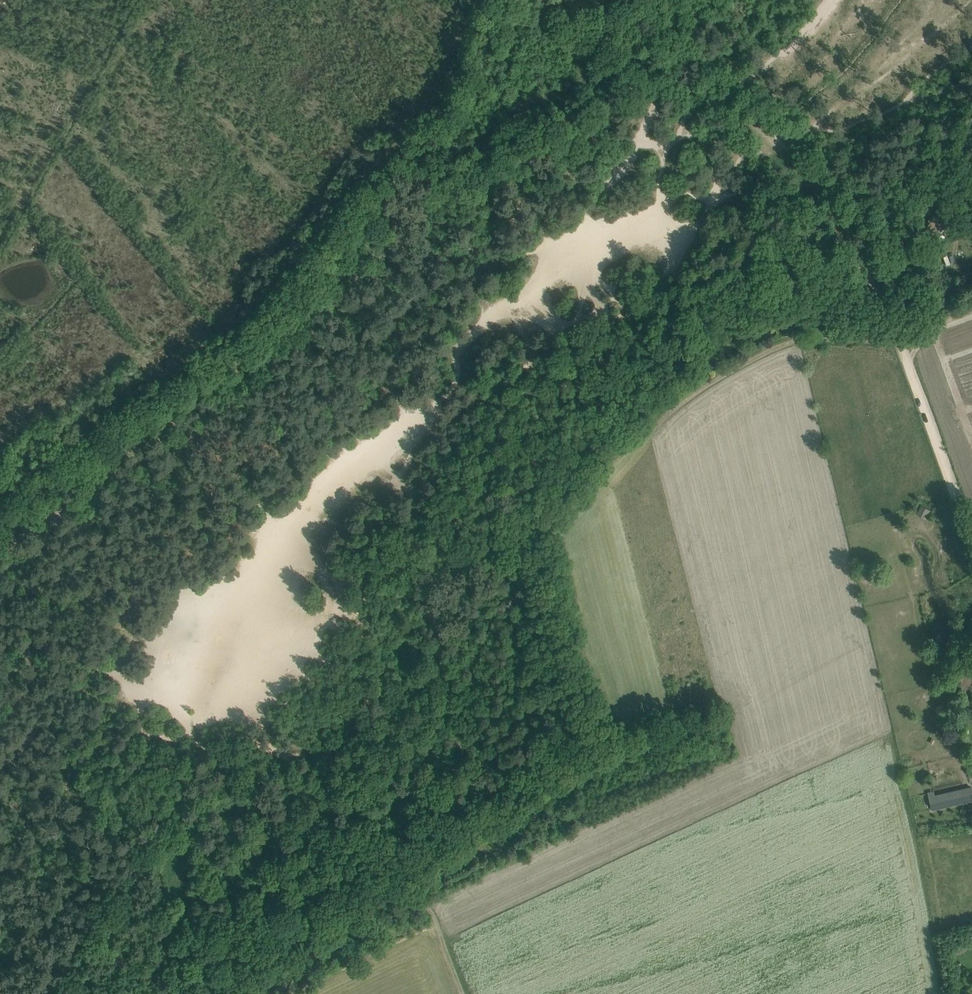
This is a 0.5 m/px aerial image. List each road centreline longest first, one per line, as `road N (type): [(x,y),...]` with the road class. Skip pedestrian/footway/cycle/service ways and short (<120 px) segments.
road 1 (track): [(897,339),(859,260),(760,132),(722,100),(548,0)]
road 2 (track): [(971,548),(897,339)]

